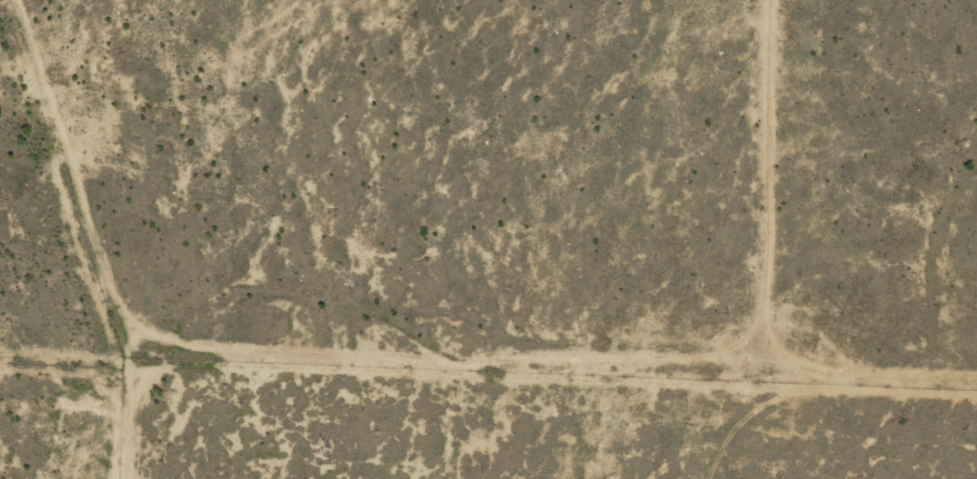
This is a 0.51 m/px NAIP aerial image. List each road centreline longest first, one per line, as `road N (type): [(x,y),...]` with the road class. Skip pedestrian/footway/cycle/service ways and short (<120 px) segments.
road 1 (track): [(135,478),(120,400),(130,360),(195,324),(290,329),(561,390),(806,385),(976,393)]
road 2 (track): [(766,0),(806,385)]
road 3 (track): [(0,203),(62,297),(130,360)]

